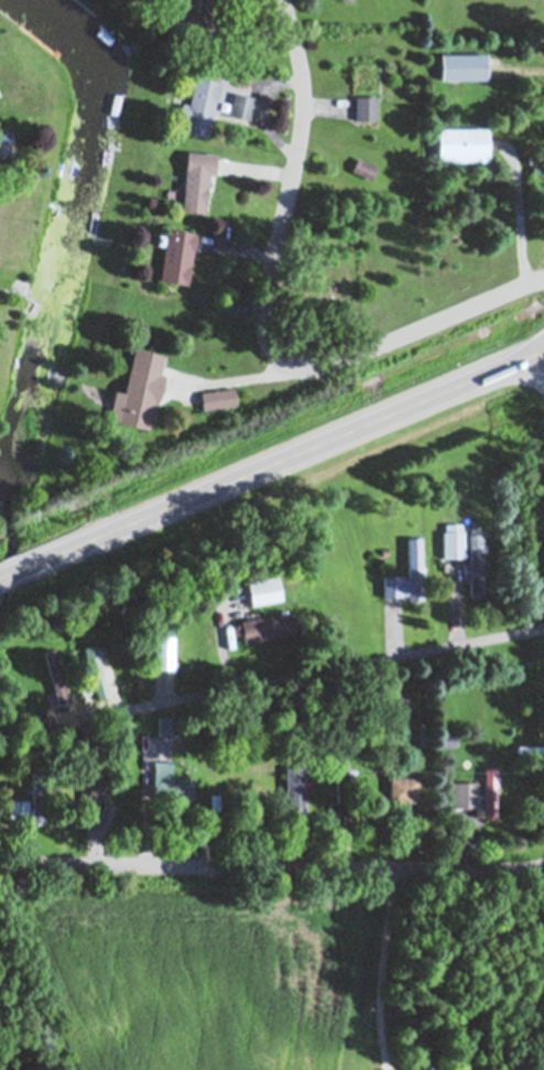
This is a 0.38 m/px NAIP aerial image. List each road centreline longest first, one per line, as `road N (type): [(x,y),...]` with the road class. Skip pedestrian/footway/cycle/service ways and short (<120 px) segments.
road 1 (residential): [(543,276),(324,365),(289,364),(265,339),(265,290),(302,110),(296,43),(280,0)]
road 2 (primary): [(0,575),(543,349)]
road 3 (residential): [(543,865),(0,861)]
road 4 (residential): [(543,629),(69,720)]

